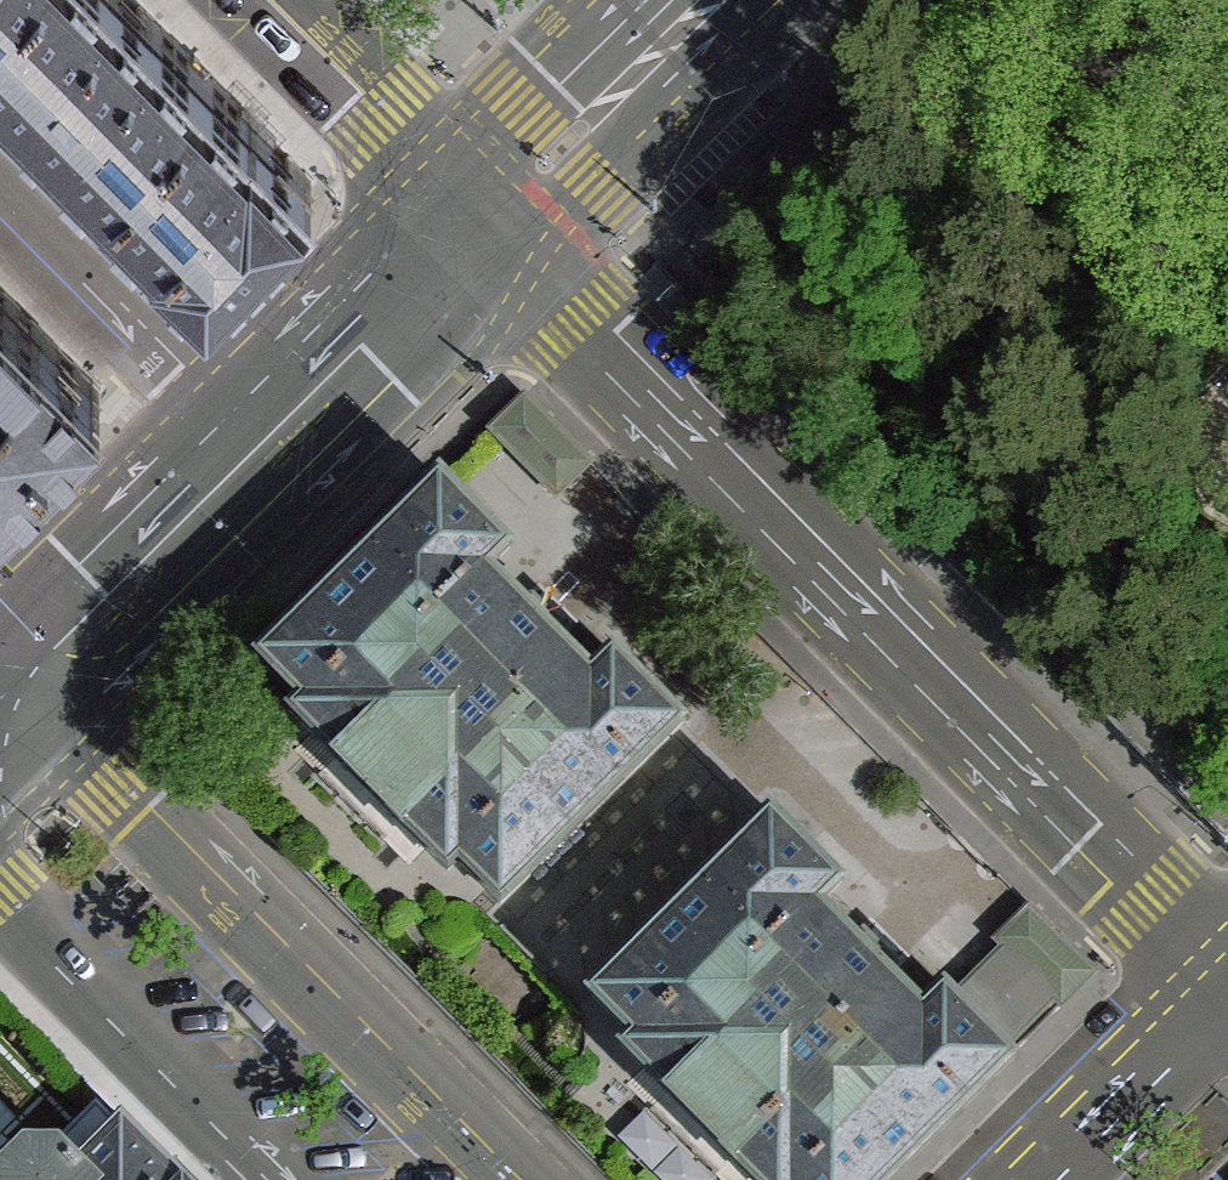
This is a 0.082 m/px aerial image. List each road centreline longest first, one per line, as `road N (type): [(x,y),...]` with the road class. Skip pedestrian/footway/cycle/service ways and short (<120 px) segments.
road 1 (tertiary): [(482,221),(1224,982)]
road 2 (residential): [(517,1179),(17,675)]
road 3 (residential): [(0,909),(274,1179)]
road 4 (residential): [(0,183),(258,443)]
road 5 (tertiary): [(258,443),(17,675)]
road 6 (tertiary): [(710,0),(482,221)]
road 7 (tertiary): [(482,221),(258,443)]
road 8 (tertiary): [(269,0),(482,221)]
road 9 (secondary): [(1224,982),(1028,1179)]

